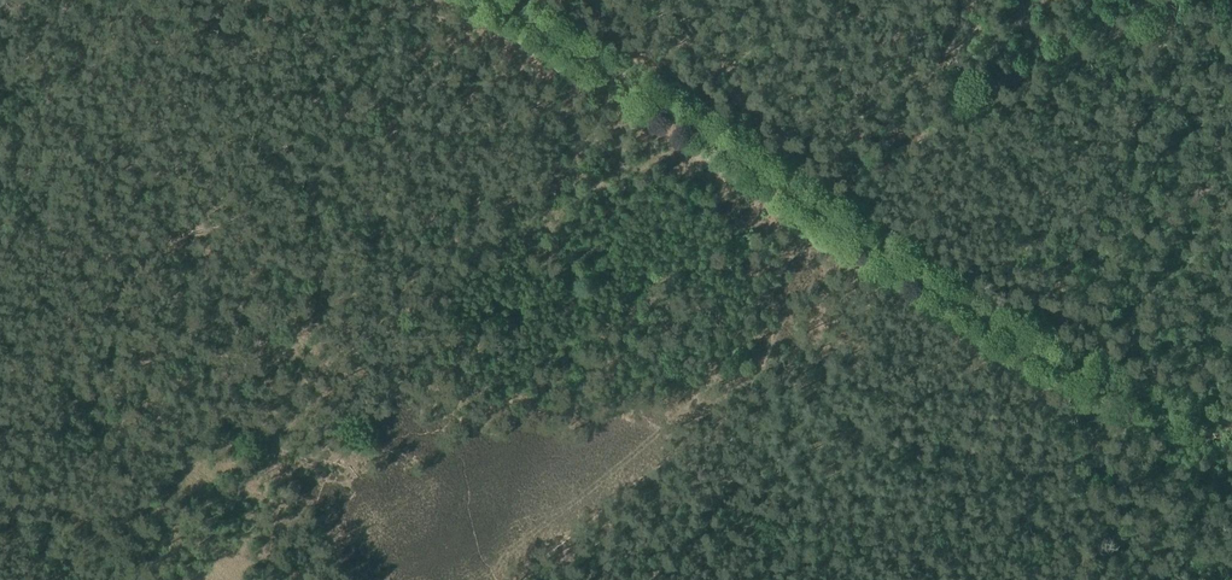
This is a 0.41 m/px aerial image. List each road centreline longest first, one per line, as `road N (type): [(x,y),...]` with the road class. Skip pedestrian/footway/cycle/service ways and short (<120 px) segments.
road 1 (track): [(1231,415),(1018,329),(623,68),(504,0)]

